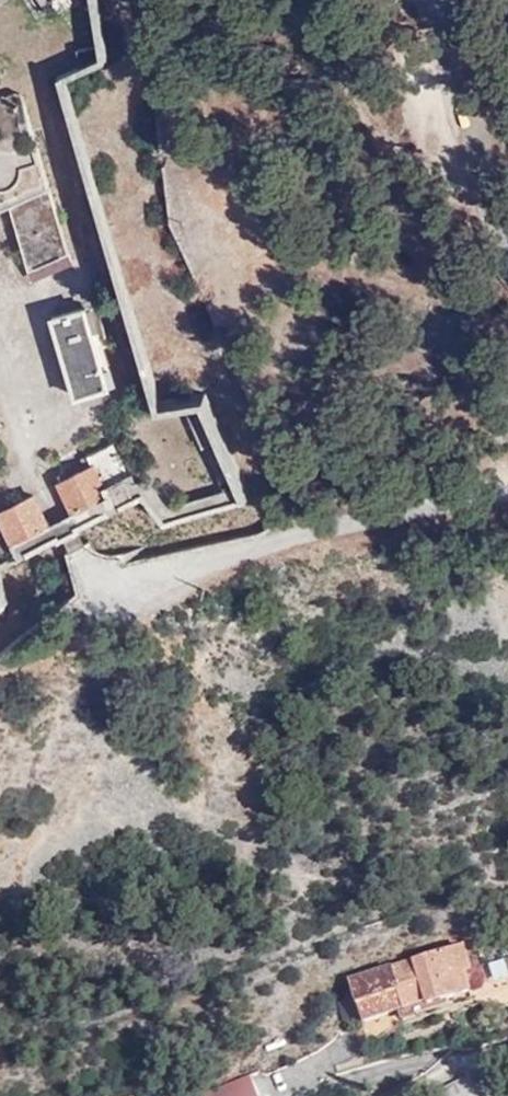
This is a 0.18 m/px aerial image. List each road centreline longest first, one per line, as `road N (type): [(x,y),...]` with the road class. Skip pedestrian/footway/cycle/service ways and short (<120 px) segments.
road 1 (unclassified): [(507,248),(482,178),(475,109),(432,0)]

